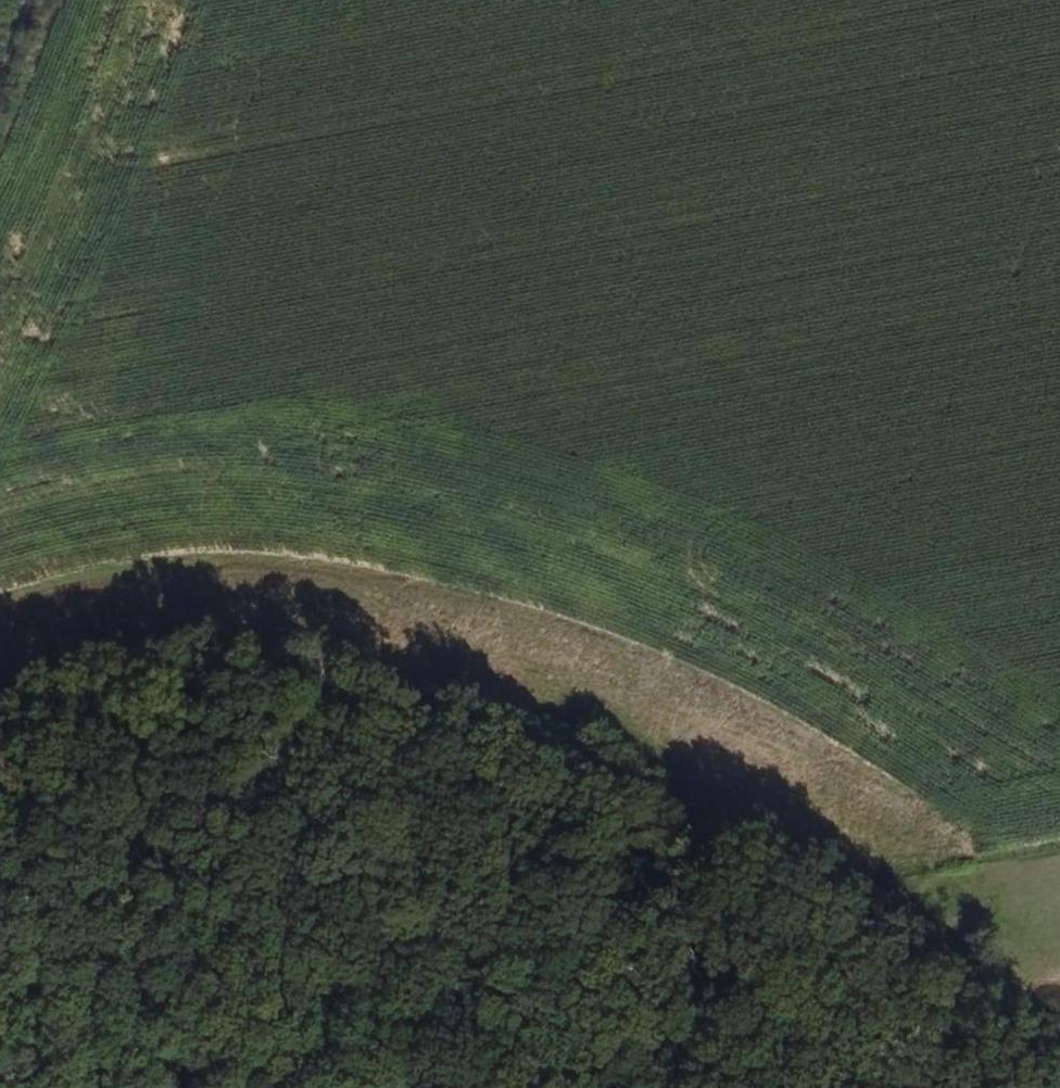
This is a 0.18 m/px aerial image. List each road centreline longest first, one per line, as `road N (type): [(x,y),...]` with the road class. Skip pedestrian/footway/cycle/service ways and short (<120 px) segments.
road 1 (track): [(0,890),(163,904),(450,948),(580,956),(633,970),(737,1016),(835,1087)]

